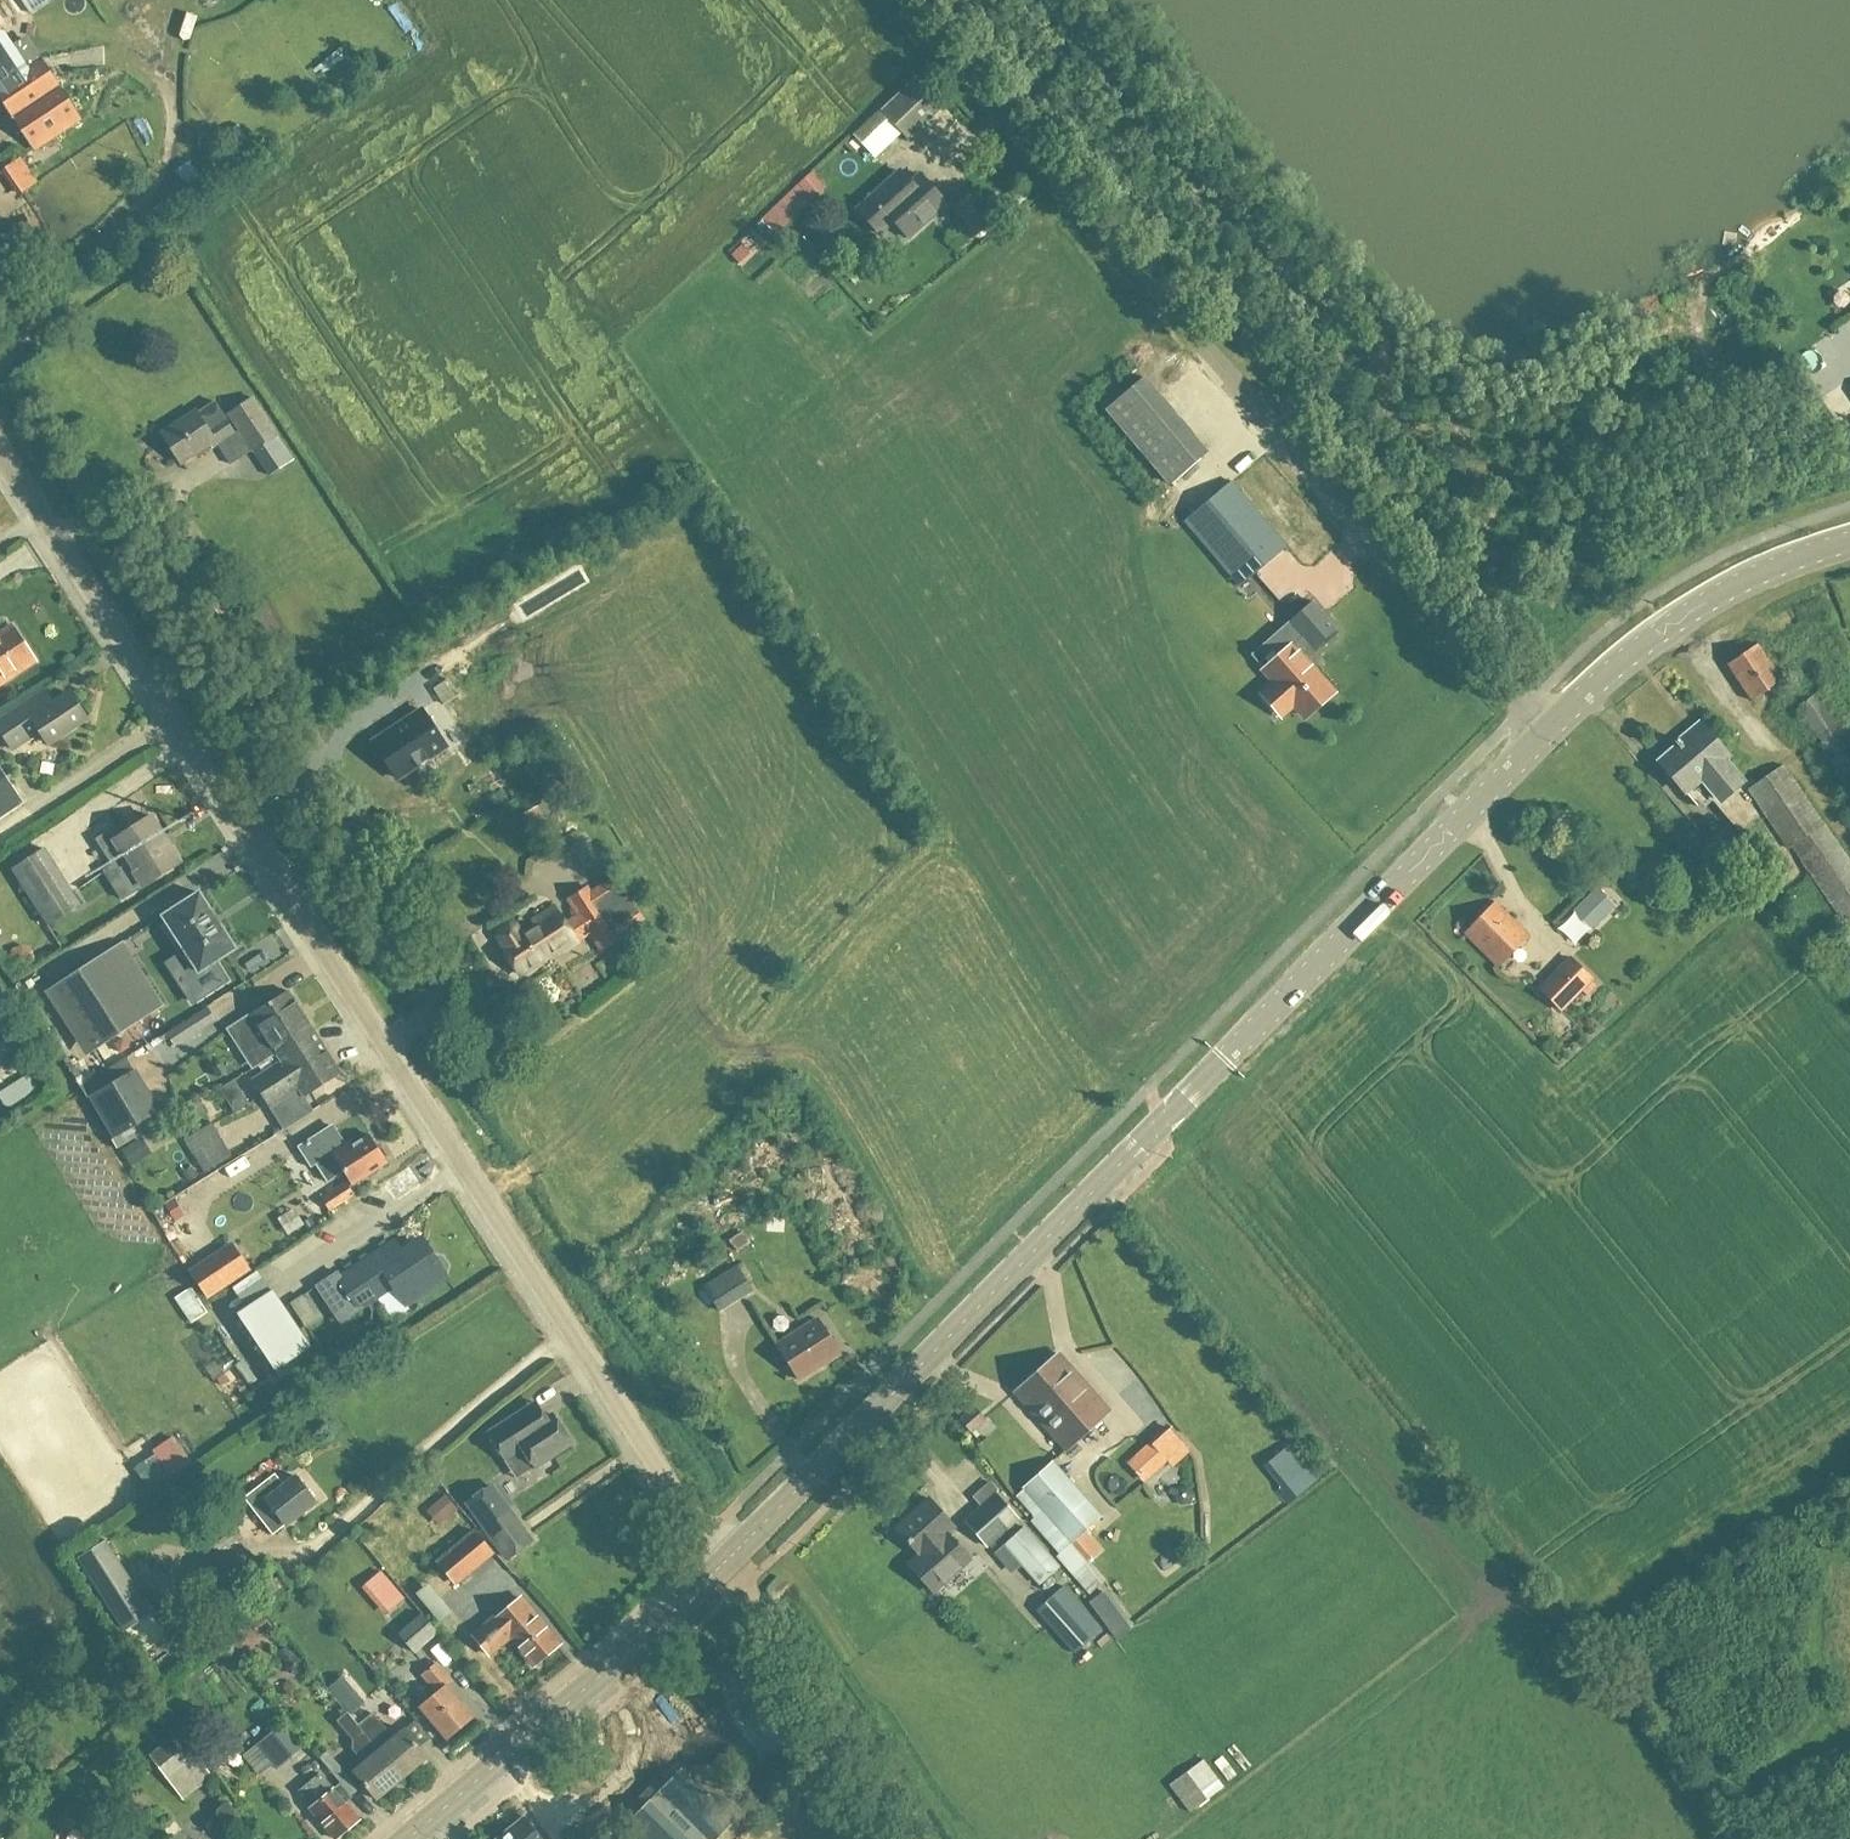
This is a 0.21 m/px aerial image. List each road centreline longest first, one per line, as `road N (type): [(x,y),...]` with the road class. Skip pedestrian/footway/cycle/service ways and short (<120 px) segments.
road 1 (unclassified): [(724,1563),(0,455)]
road 2 (tertiary): [(724,1563),(898,1373),(1549,735)]
road 3 (unclassified): [(1549,735),(903,0)]
road 4 (tertiary): [(414,1838),(724,1563)]
road 5 (tertiary): [(1549,735),(1660,635),(1754,583),(1849,549)]
road 6 (track): [(909,1838),(744,1585)]

